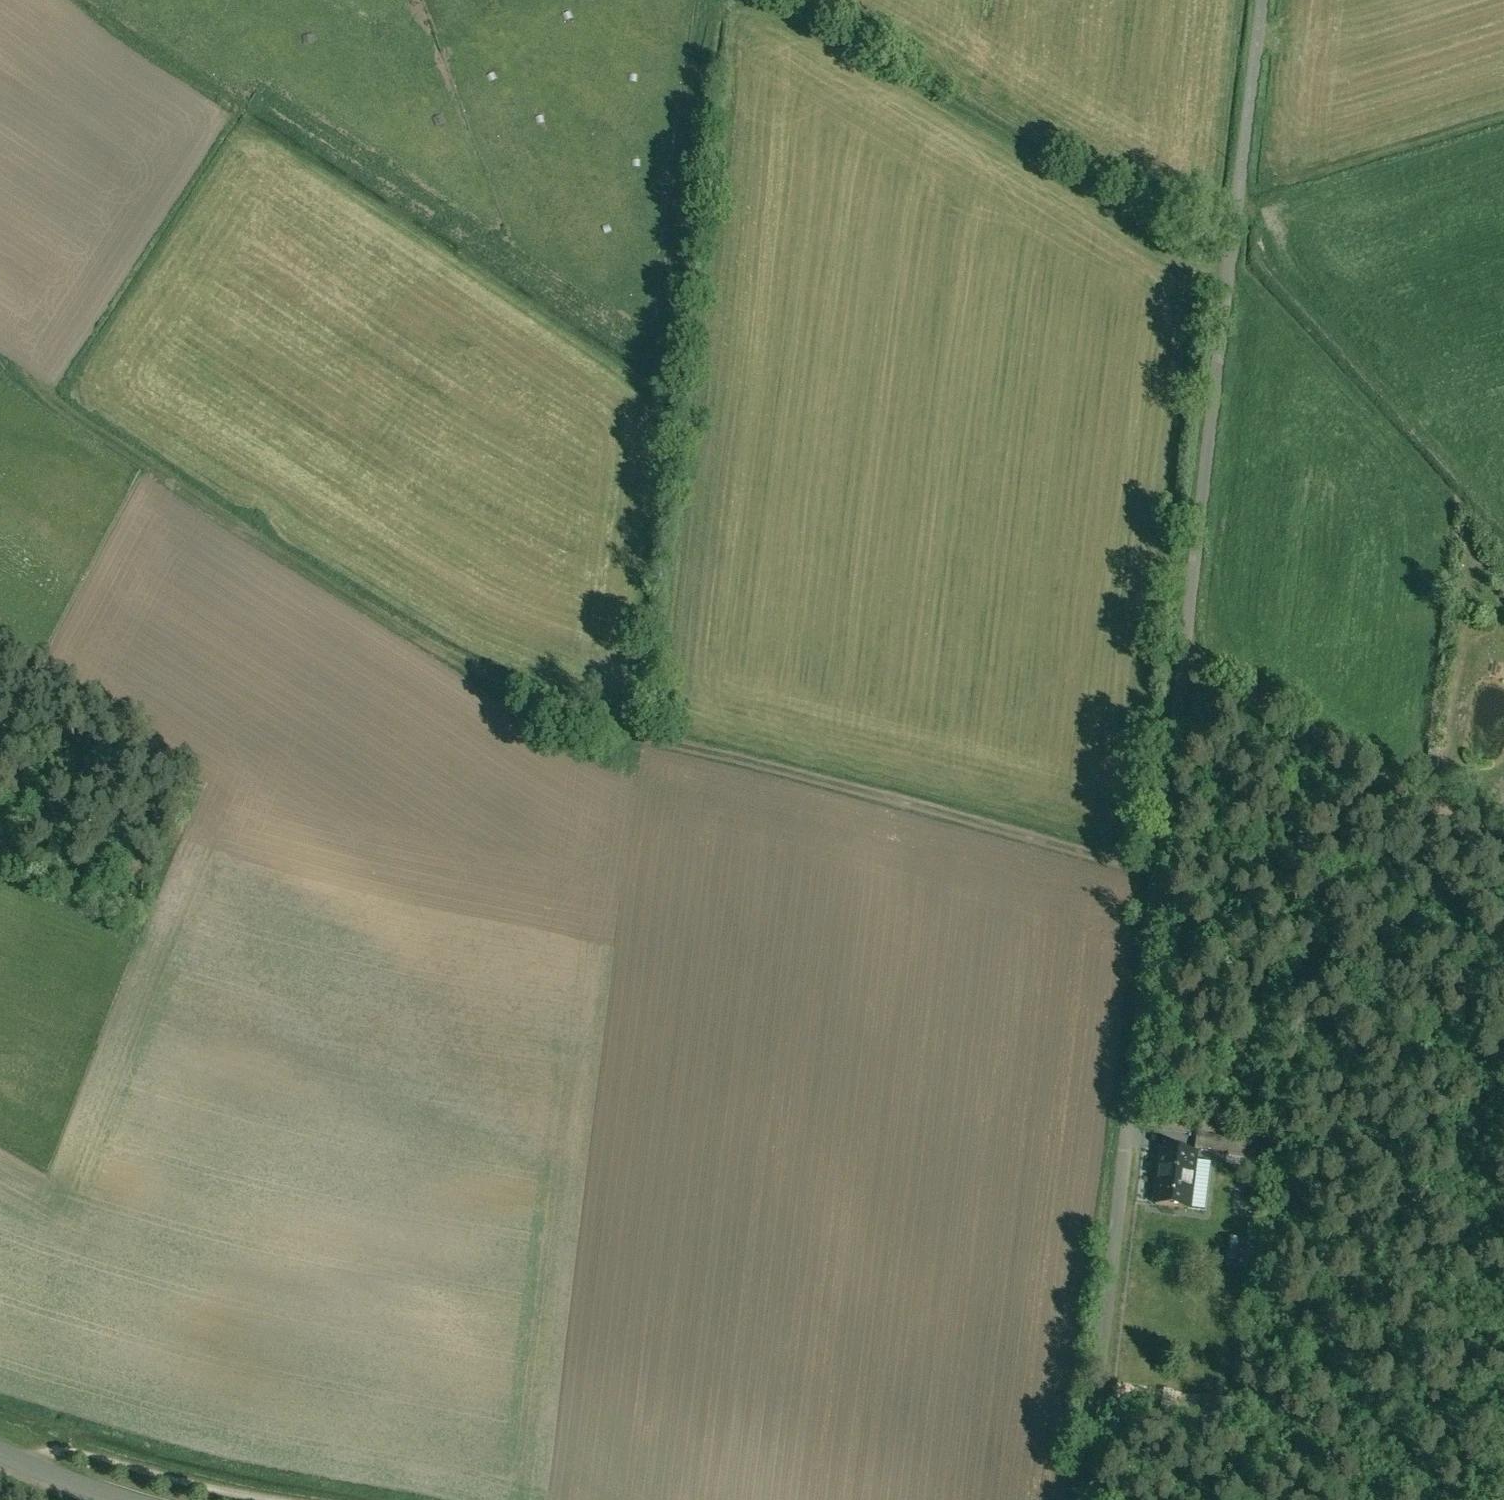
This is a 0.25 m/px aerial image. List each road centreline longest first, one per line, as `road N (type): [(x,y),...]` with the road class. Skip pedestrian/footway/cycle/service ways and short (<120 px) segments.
road 1 (residential): [(1092,1499),(1267,0)]
road 2 (track): [(1191,651),(1503,849)]

